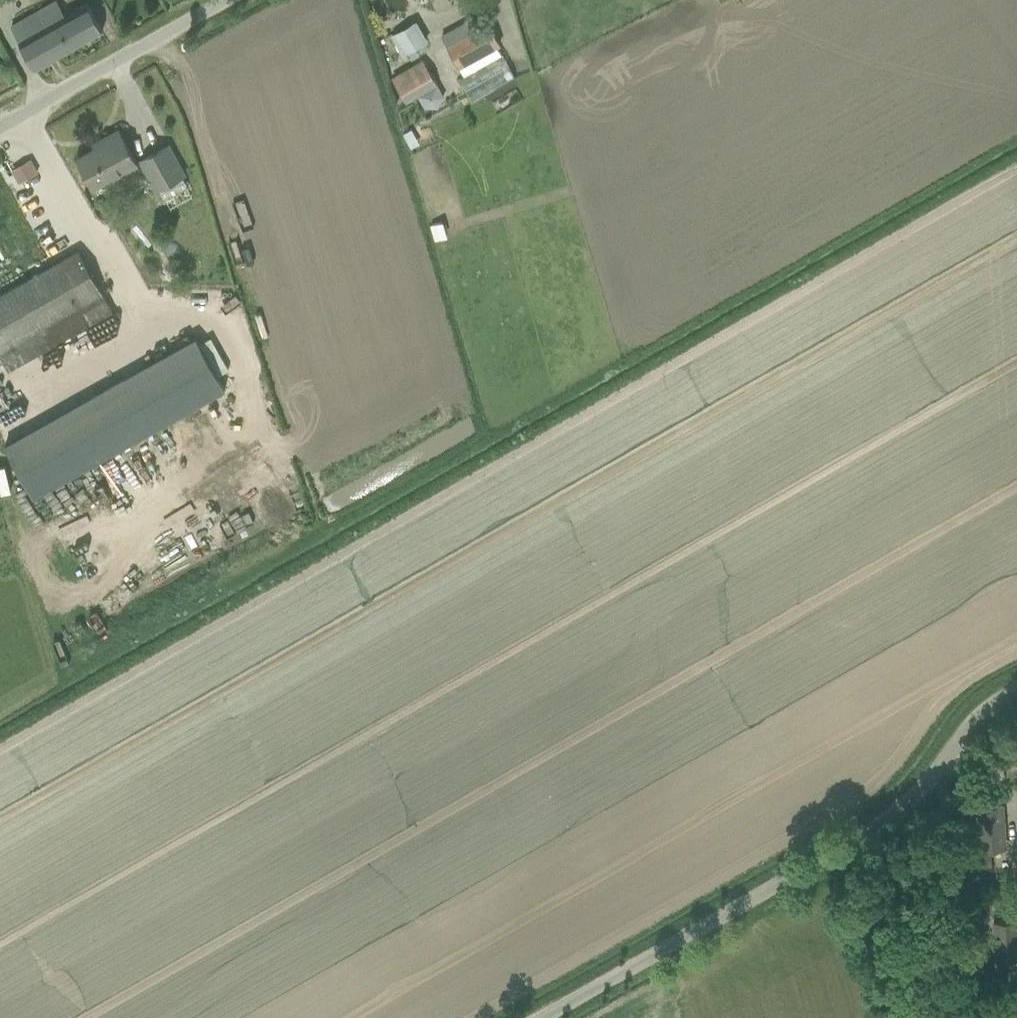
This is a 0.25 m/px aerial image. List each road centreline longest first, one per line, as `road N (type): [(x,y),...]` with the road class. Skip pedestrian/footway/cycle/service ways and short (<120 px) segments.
road 1 (unclassified): [(544,1017),(883,826),(916,799),(967,724),(1016,688)]
road 2 (unclassified): [(0,127),(225,0)]

